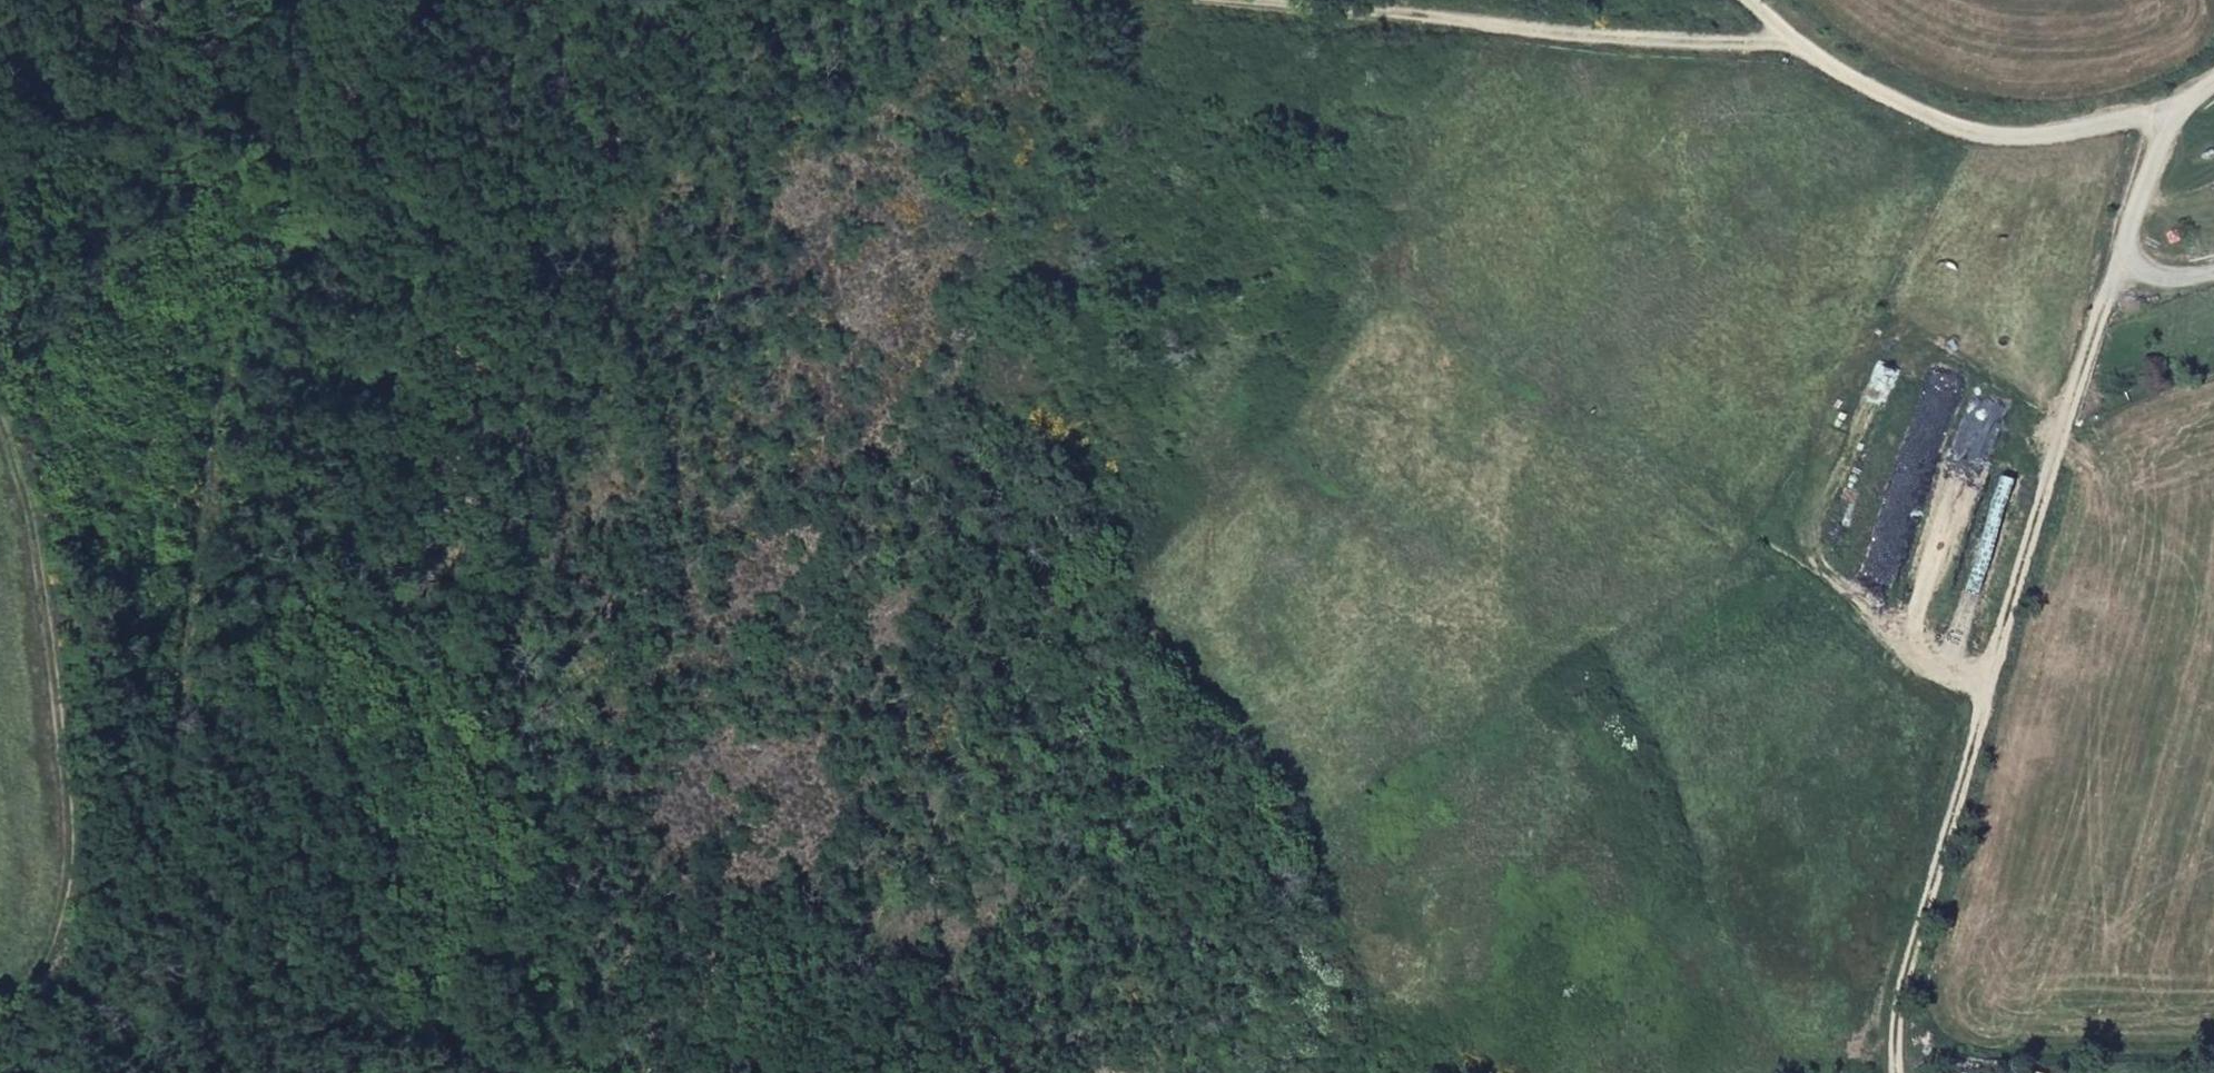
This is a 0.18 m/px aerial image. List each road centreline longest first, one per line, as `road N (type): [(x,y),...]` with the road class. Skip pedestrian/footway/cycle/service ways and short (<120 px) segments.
road 1 (track): [(2126,237),(1895,1019),(1898,1072)]
road 2 (track): [(0,424),(31,521),(45,609),(64,882),(49,937),(0,1033)]
road 3 (track): [(1250,0),(1664,47),(1790,40),(1745,0)]
road 4 (track): [(1790,40),(1929,119),(1991,137),(2024,141),(2126,119),(2168,123)]
road 5 (unclassified): [(2213,84),(2168,123),(2126,237),(2128,254),(2152,277),(2213,273)]

